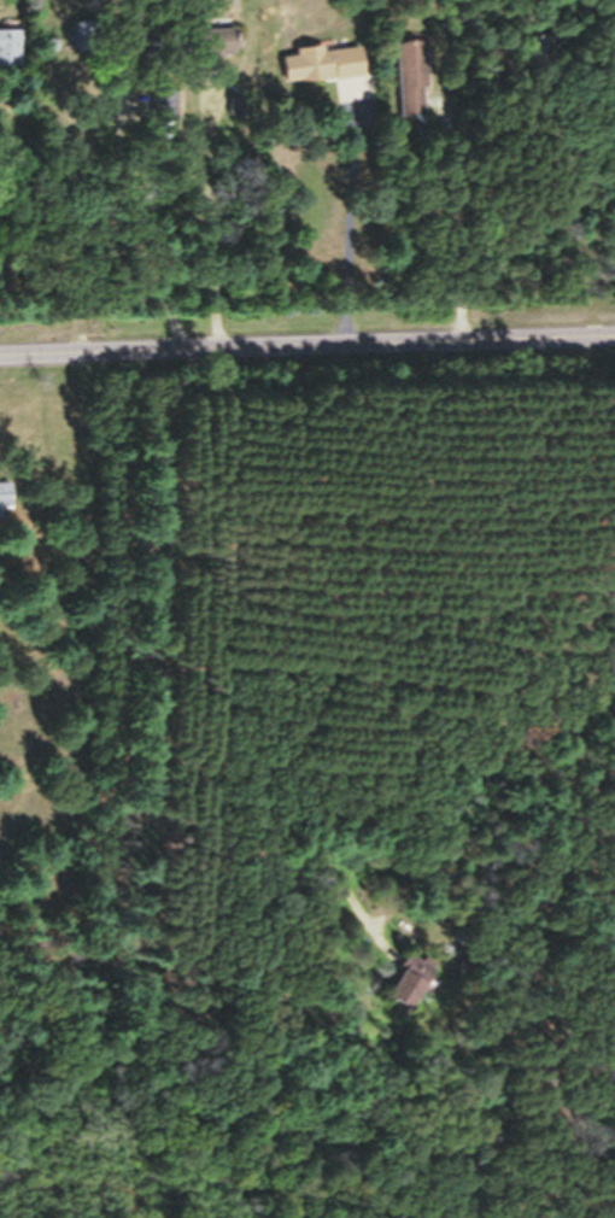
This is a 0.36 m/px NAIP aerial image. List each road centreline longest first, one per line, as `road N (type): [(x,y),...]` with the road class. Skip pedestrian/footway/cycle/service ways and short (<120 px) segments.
road 1 (secondary): [(614,339),(0,362)]

